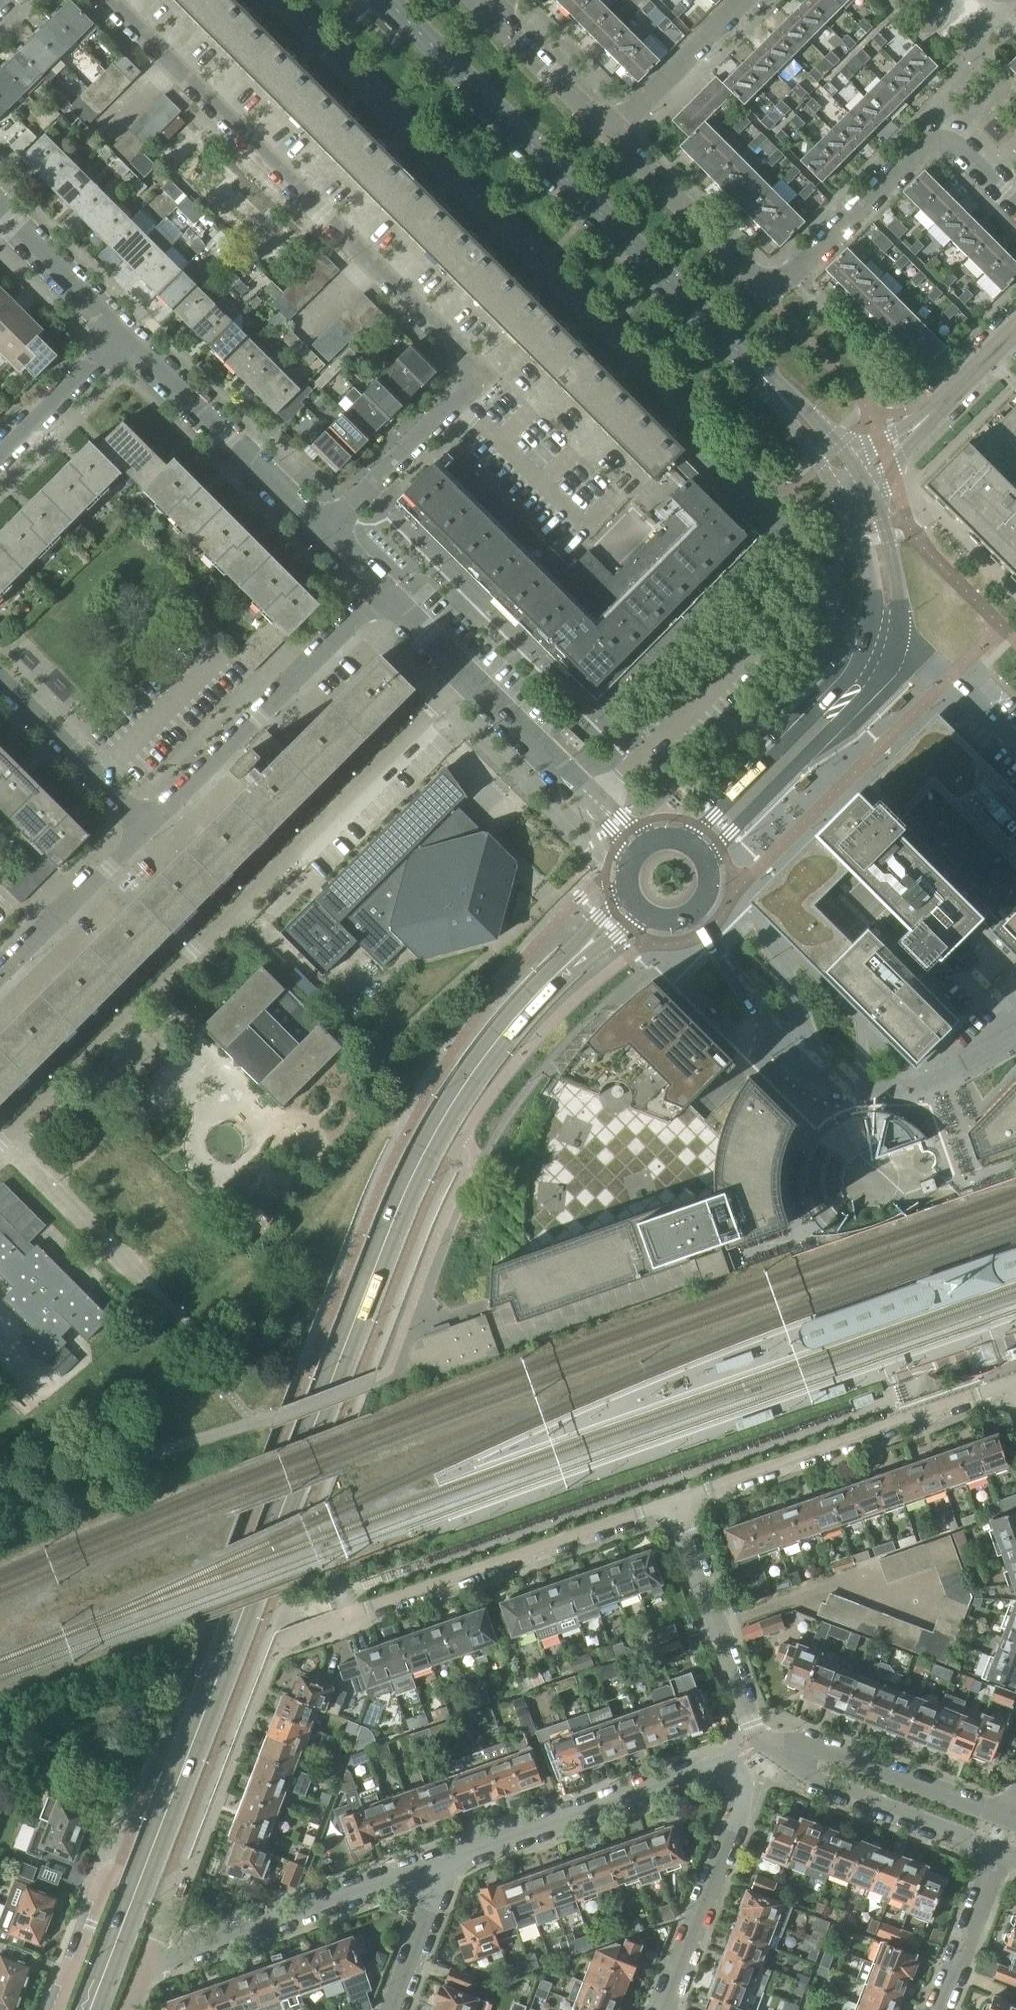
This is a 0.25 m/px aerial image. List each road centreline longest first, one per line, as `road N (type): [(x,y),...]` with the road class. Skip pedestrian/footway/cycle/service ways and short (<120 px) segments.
road 1 (tertiary): [(90,2009),(419,1160),(476,1066),(518,1016),(632,909)]
road 2 (residential): [(325,533),(481,370),(107,0)]
road 3 (tertiary): [(852,476),(389,0)]
road 4 (residential): [(0,1144),(467,676)]
road 5 (residential): [(665,2009),(745,1801),(738,1781),(714,1773),(445,1864)]
road 6 (residential): [(1015,204),(959,149),(936,144),(914,154),(805,269),(765,282),(745,273),(610,131)]
road 7 (residential): [(1015,1387),(677,1504)]
road 8 (residential): [(697,914),(805,1068),(867,1085),(929,1078),(965,1062)]
road 9 (residential): [(353,1616),(677,1504)]
road 10 (residential): [(147,829),(384,593)]
road 11 (residential): [(145,1961),(163,1961),(445,1864)]
road 12 (tertiary): [(707,861),(885,675),(899,644)]
road 13 (residential): [(126,334),(325,533)]
road 14 (tertiary): [(870,631),(852,675),(690,843)]
road 15 (residential): [(762,1745),(782,1766),(1006,1851)]
road 16 (residential): [(1007,1816),(793,1742),(762,1745)]
road 17 (residential): [(677,1504),(762,1745)]
road 18 (residential): [(467,676),(638,847)]
road 19 (residential): [(852,476),(1015,328)]
road 20 (residential): [(0,976),(147,829)]
road 21 (residential): [(147,829),(0,684)]
road 22 (residential): [(610,131),(745,0)]
road 23 (residential): [(0,461),(126,334)]
road 24 (residential): [(0,207),(126,334)]
road 25 (tertiary): [(899,644),(888,539),(852,476)]
road 26 (residential): [(610,131),(489,12)]
road 27 (residential): [(1006,1851),(946,2009)]
road 28 (tertiary): [(852,476),(870,631)]
road 29 (residential): [(445,1864),(390,2009)]
road 30 (residential): [(899,644),(950,678),(1015,744)]
road 31 (residential): [(56,2009),(103,1885)]

